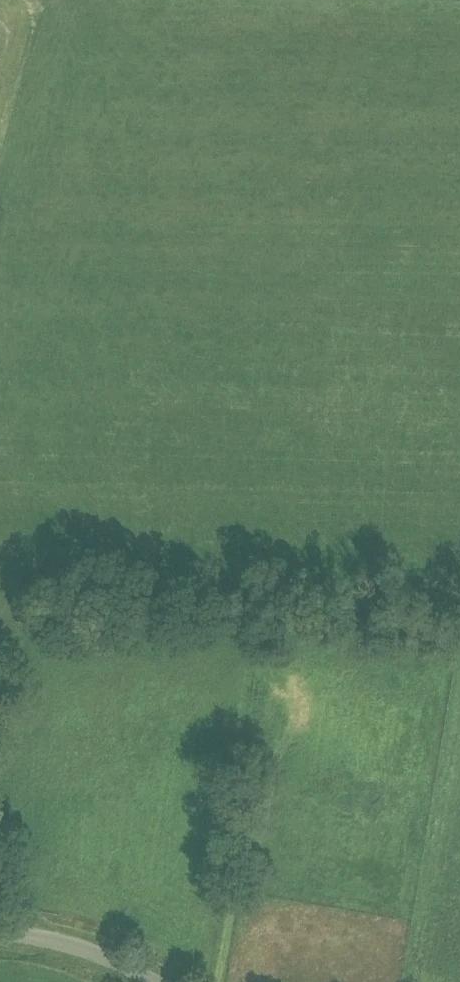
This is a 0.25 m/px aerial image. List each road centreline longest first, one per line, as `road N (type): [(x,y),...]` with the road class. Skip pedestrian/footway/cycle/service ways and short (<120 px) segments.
road 1 (unclassified): [(150,981),(61,947),(0,937)]

